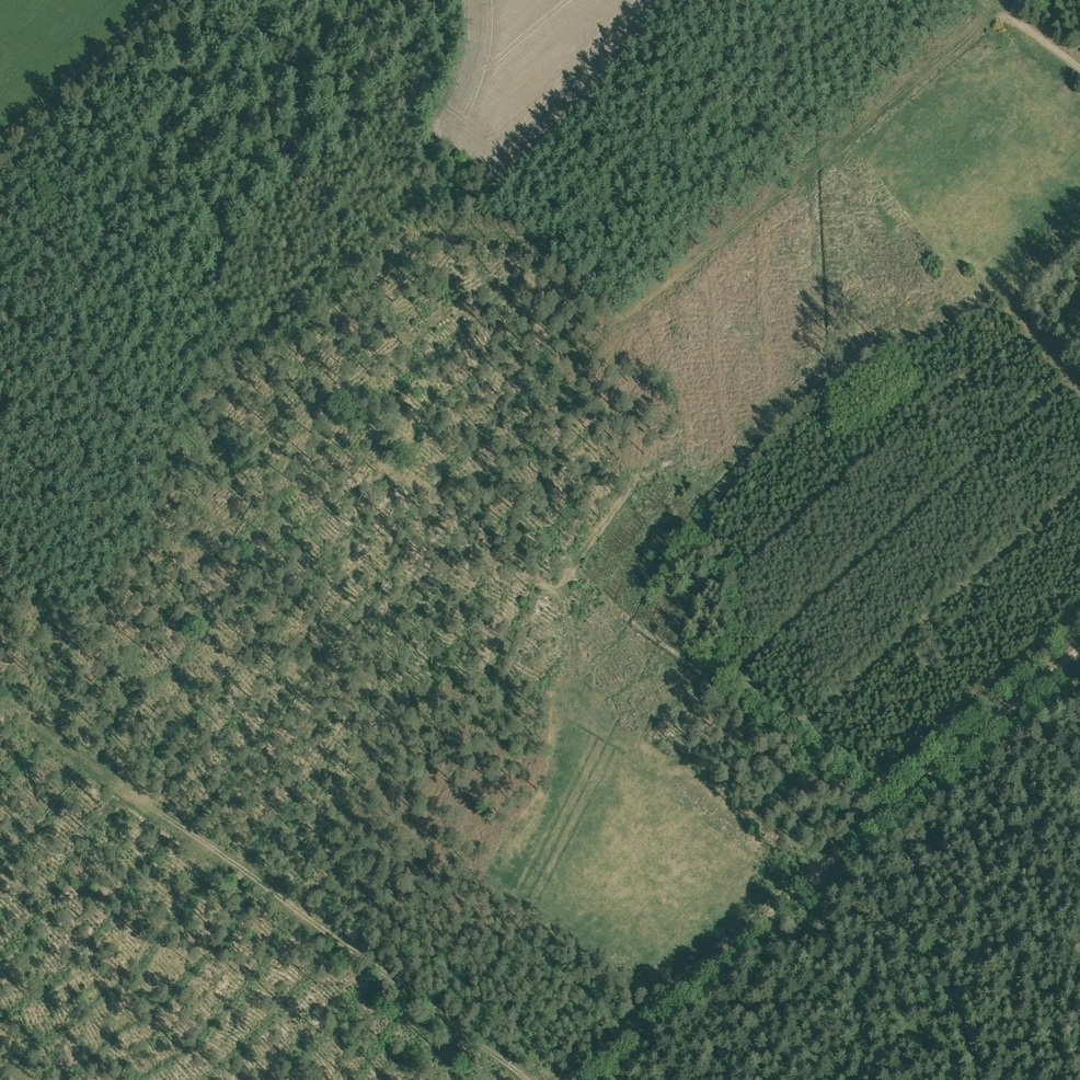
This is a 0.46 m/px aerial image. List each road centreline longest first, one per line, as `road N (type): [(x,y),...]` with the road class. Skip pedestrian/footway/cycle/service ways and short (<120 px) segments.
road 1 (track): [(1079,651),(571,1079)]
road 2 (track): [(1012,0),(618,334)]

